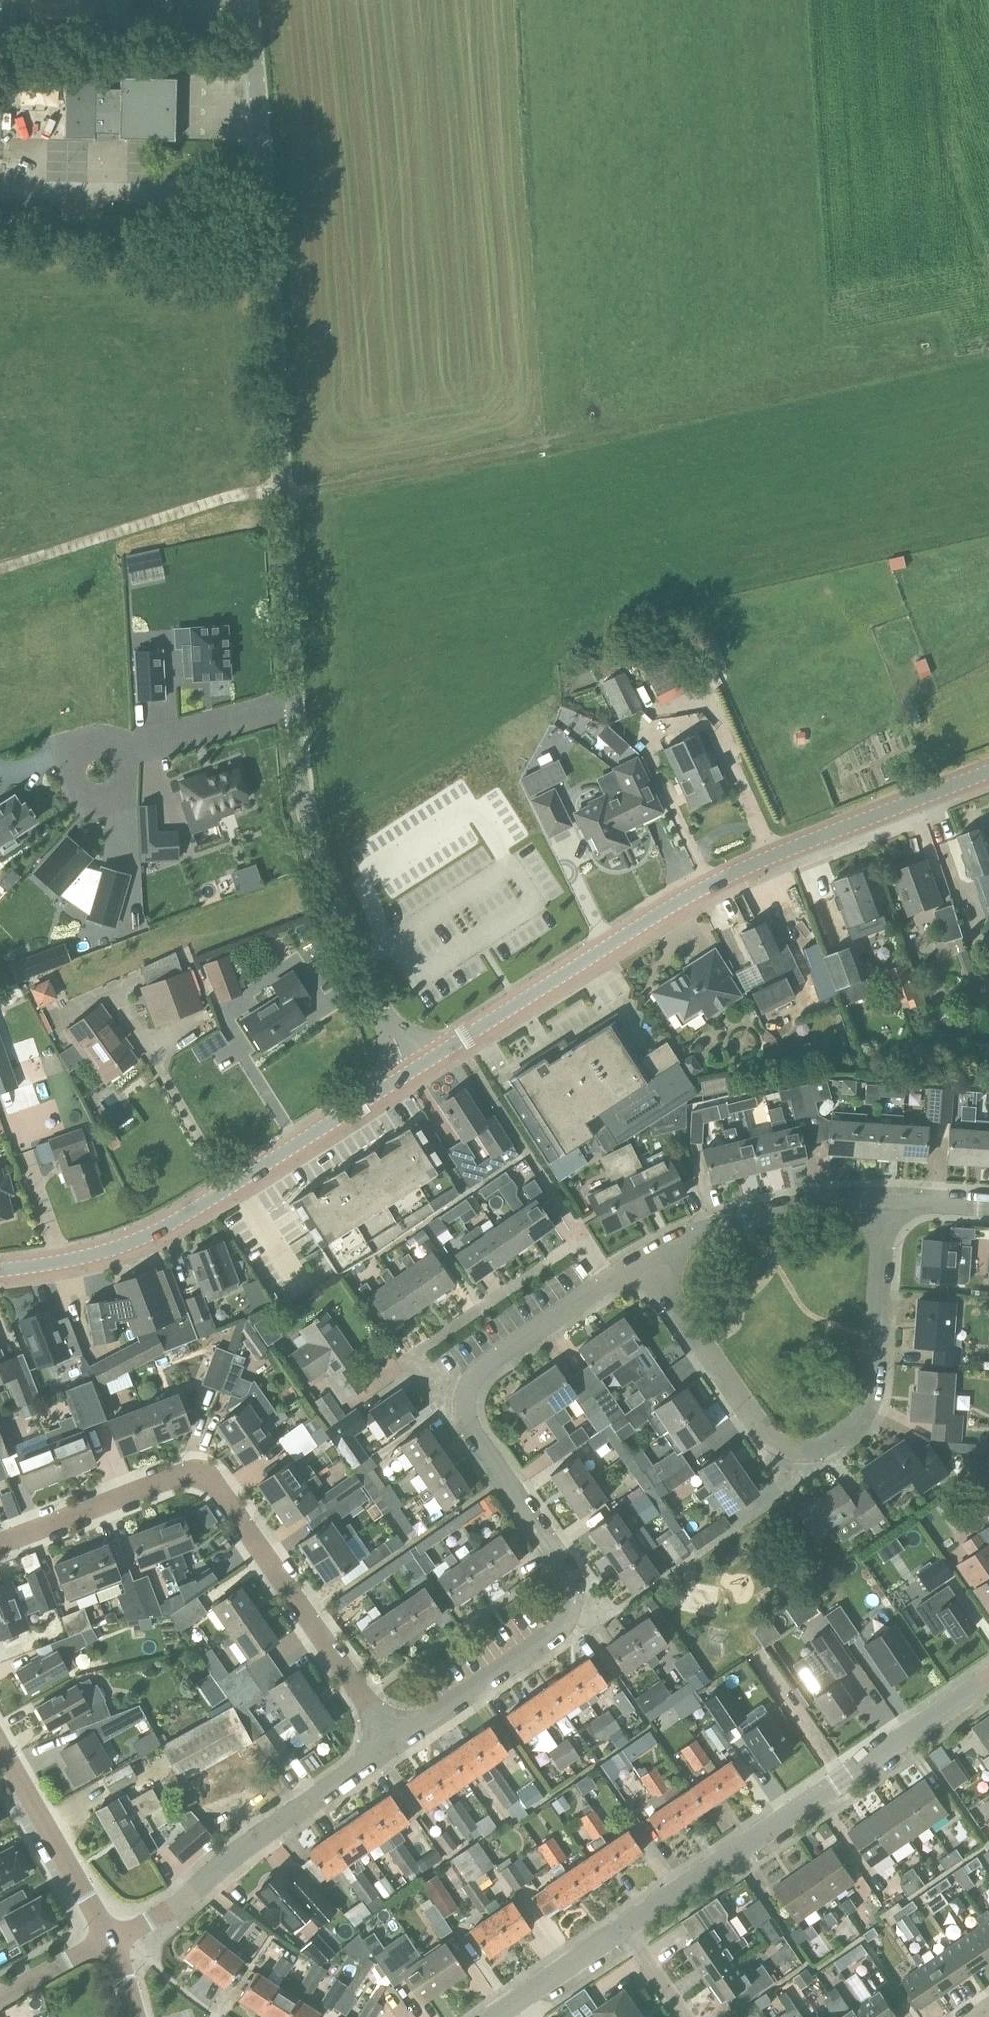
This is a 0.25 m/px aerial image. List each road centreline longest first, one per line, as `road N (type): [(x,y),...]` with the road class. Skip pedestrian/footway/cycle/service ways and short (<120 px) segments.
road 1 (unclassified): [(296,706),(283,385),(250,0)]
road 2 (residential): [(395,1743),(559,1634),(571,1616),(569,1574),(470,1429),(468,1390),(478,1371),(643,1259)]
road 3 (secondary): [(410,1072),(736,873),(988,771)]
road 4 (residential): [(395,1743),(202,1475),(182,1472),(0,1542)]
road 5 (residential): [(643,1259),(762,1431),(782,1446),(824,1447),(870,1407),(885,1201)]
road 6 (secondary): [(0,1269),(154,1234),(410,1072)]
road 7 (residential): [(625,1926),(988,1677)]
road 8 (unclassified): [(410,1072),(358,958),(309,818),(296,706)]
road 9 (residential): [(108,1938),(176,1902),(395,1743)]
road 10 (residential): [(643,1259),(745,1218),(885,1201)]
road 11 (tertiary): [(108,1938),(0,1749)]
road 12 (residential): [(128,753),(118,742),(89,738),(76,745),(66,772),(80,797),(109,802),(130,782),(132,767)]
road 13 (residential): [(128,753),(296,706)]
road 14 (residential): [(493,2016),(625,1926)]
road 15 (residential): [(0,1997),(108,1938)]

